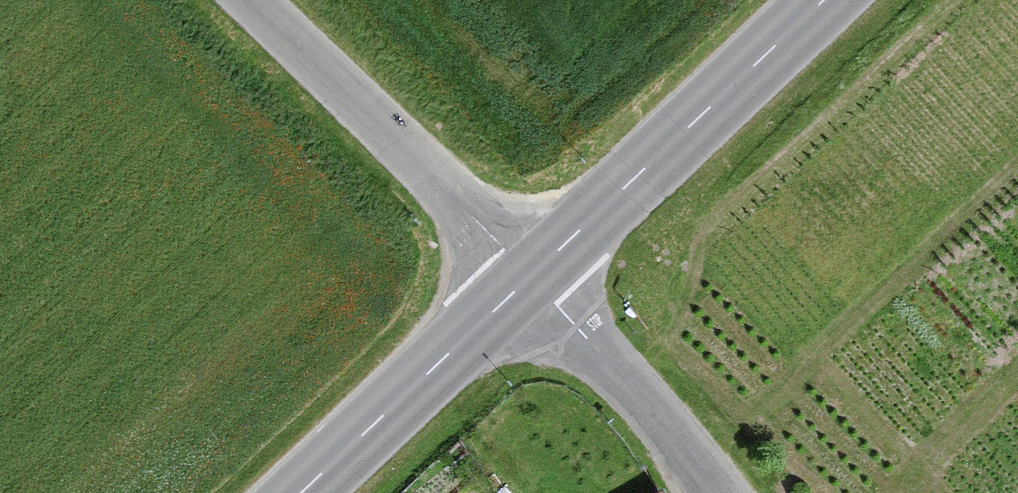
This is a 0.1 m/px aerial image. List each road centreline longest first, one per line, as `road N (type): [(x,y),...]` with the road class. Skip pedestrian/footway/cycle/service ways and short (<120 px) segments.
road 1 (unclassified): [(825,0),(531,276)]
road 2 (unclassified): [(250,0),(531,276)]
road 3 (unclassified): [(531,276),(300,492)]
road 4 (residential): [(531,276),(721,492)]

